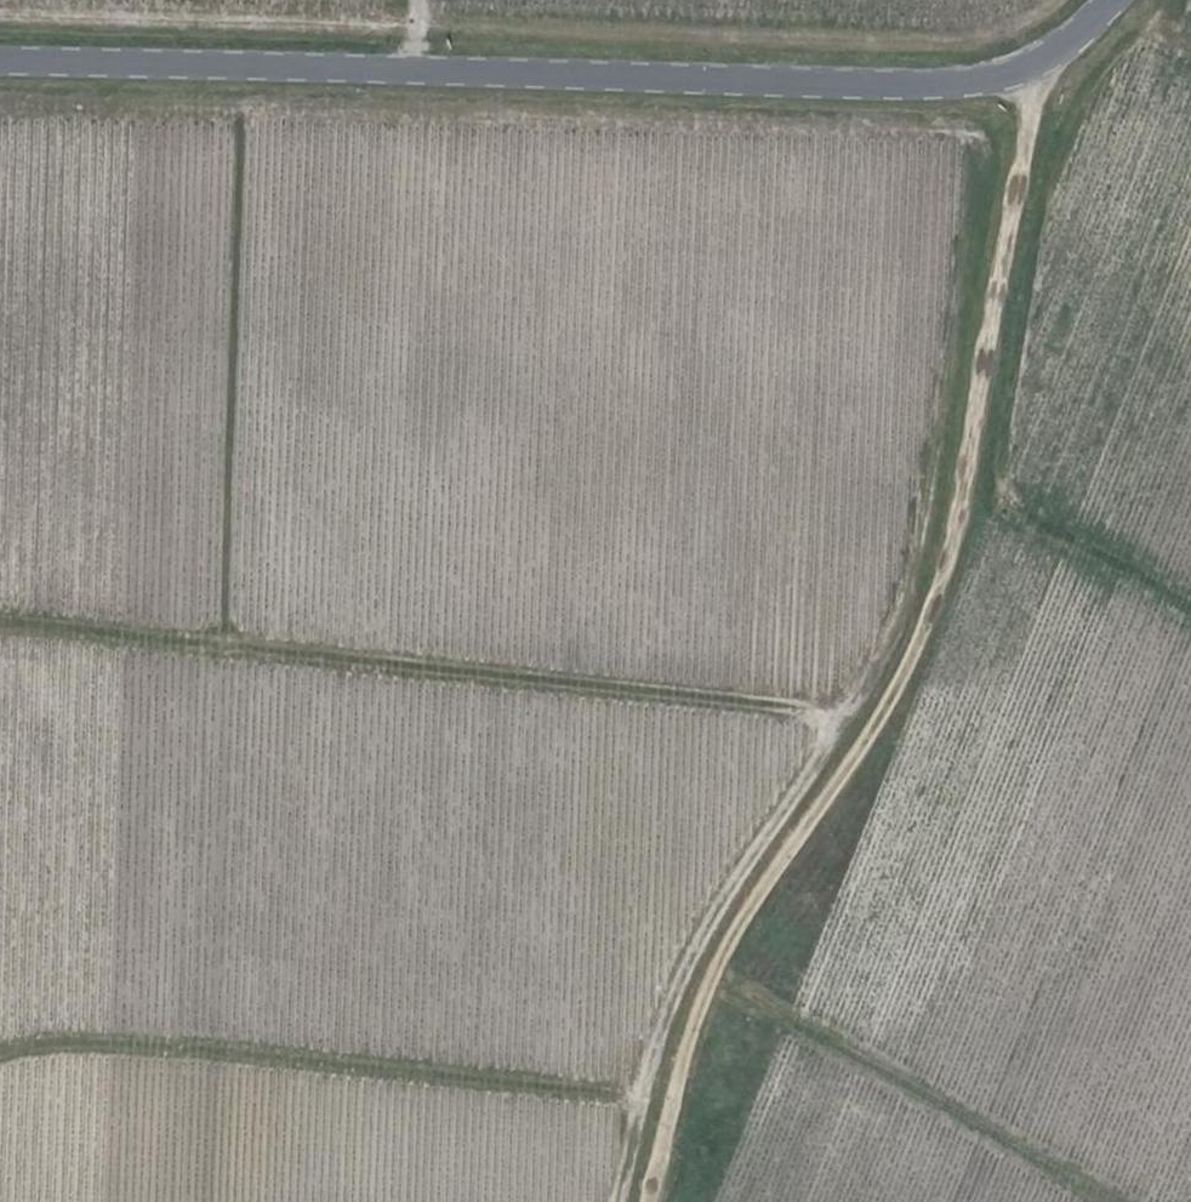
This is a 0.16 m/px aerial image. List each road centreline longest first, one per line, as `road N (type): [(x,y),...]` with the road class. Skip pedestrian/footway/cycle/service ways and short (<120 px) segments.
road 1 (track): [(246,66),(222,648),(806,710),(836,727),(757,844),(669,1010),(621,1201)]
road 2 (tertiary): [(0,61),(940,84),(1034,63),(1110,0)]
road 3 (track): [(0,1055),(91,1044),(644,1098)]
road 4 (track): [(1112,1201),(712,979)]
road 5 (track): [(971,484),(1190,609)]

